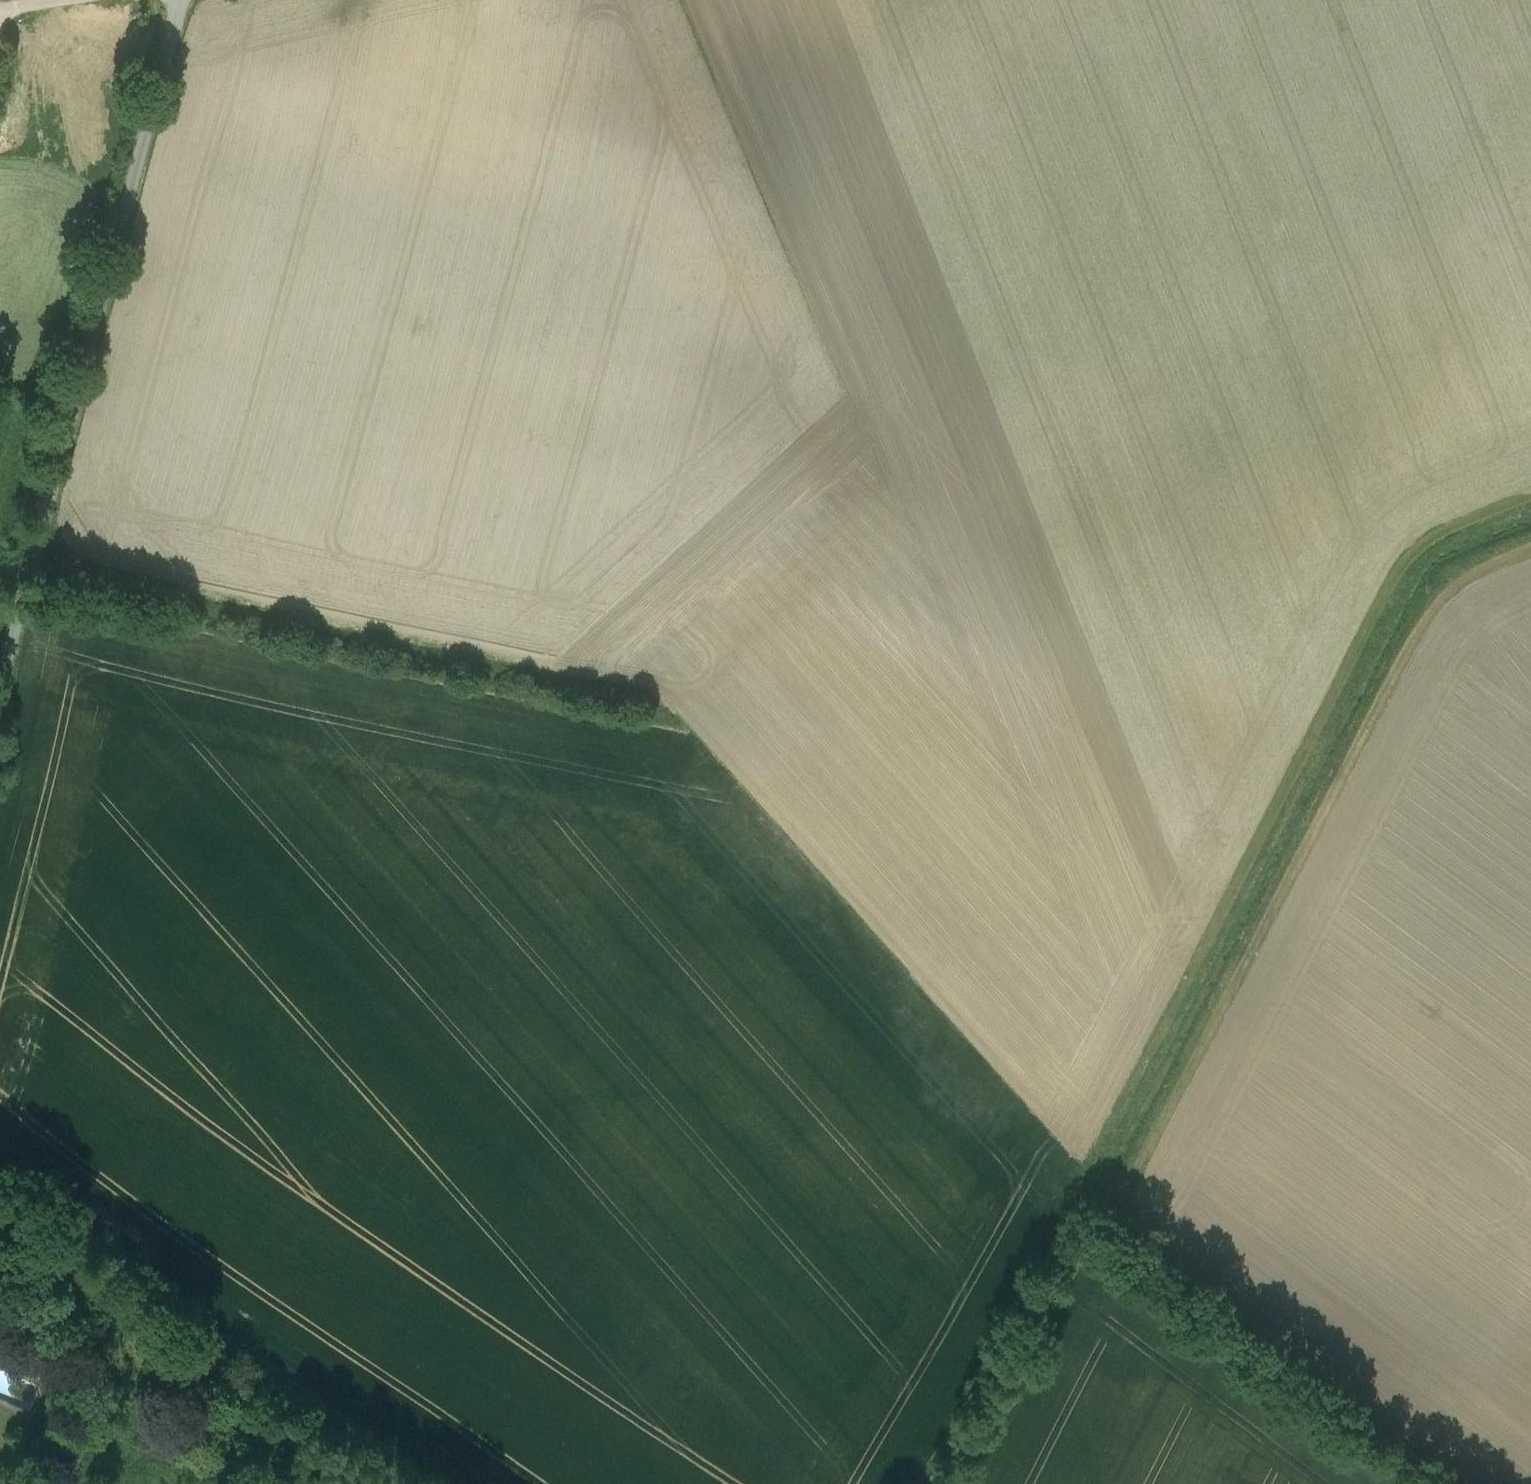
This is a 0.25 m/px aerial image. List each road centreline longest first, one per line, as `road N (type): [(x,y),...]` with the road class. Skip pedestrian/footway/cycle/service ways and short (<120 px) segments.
road 1 (unclassified): [(181,0),(0,686)]

